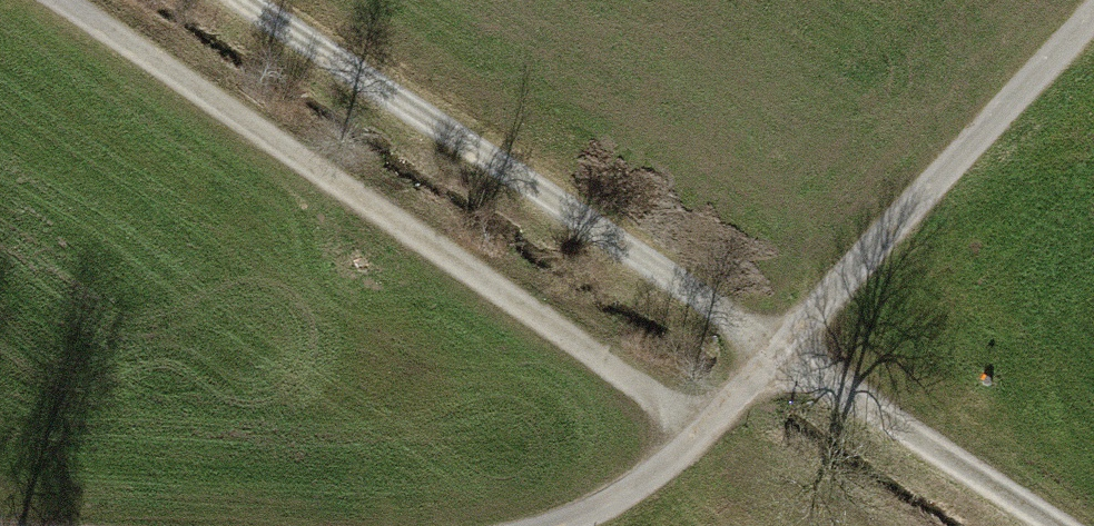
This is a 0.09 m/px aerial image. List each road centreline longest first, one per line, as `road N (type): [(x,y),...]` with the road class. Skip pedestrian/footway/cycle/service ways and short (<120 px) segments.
road 1 (track): [(1057,525),(243,0)]
road 2 (track): [(707,431),(66,0)]
road 3 (track): [(1093,14),(707,431),(634,489),(550,525)]

